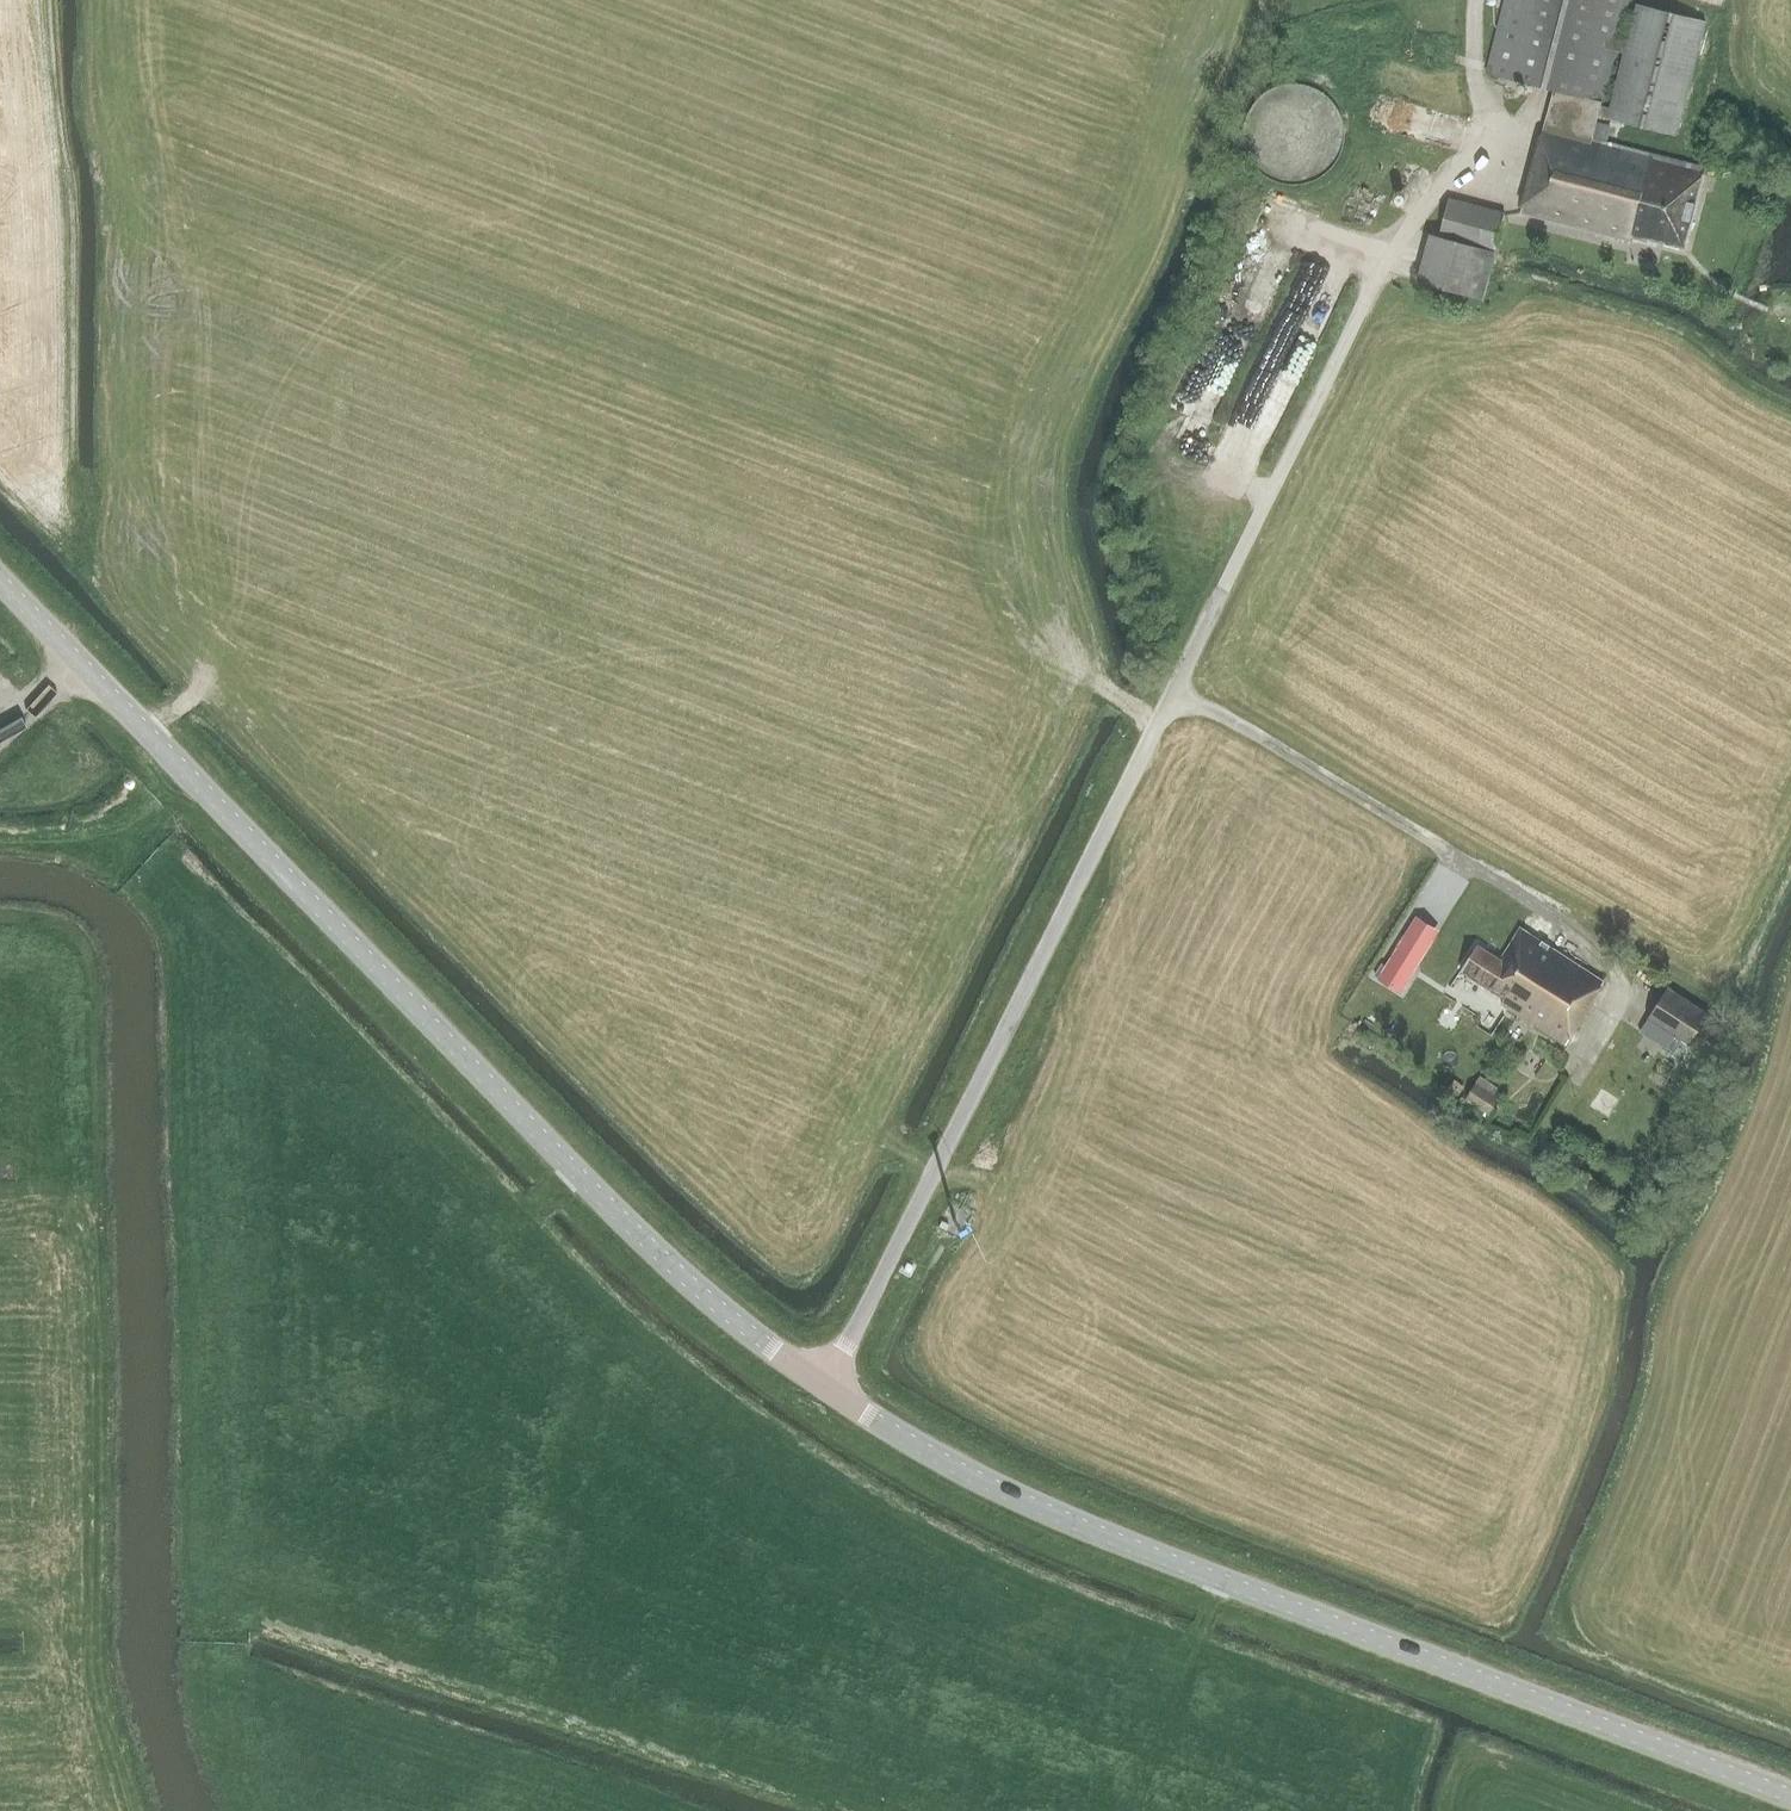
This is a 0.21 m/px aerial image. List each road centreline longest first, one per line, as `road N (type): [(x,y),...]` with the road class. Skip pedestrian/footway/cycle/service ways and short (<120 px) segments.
road 1 (tertiary): [(1790,1796),(1076,1524),(929,1452),(827,1388),(723,1311),(566,1162),(0,578)]
road 2 (track): [(1485,141),(1476,0)]

